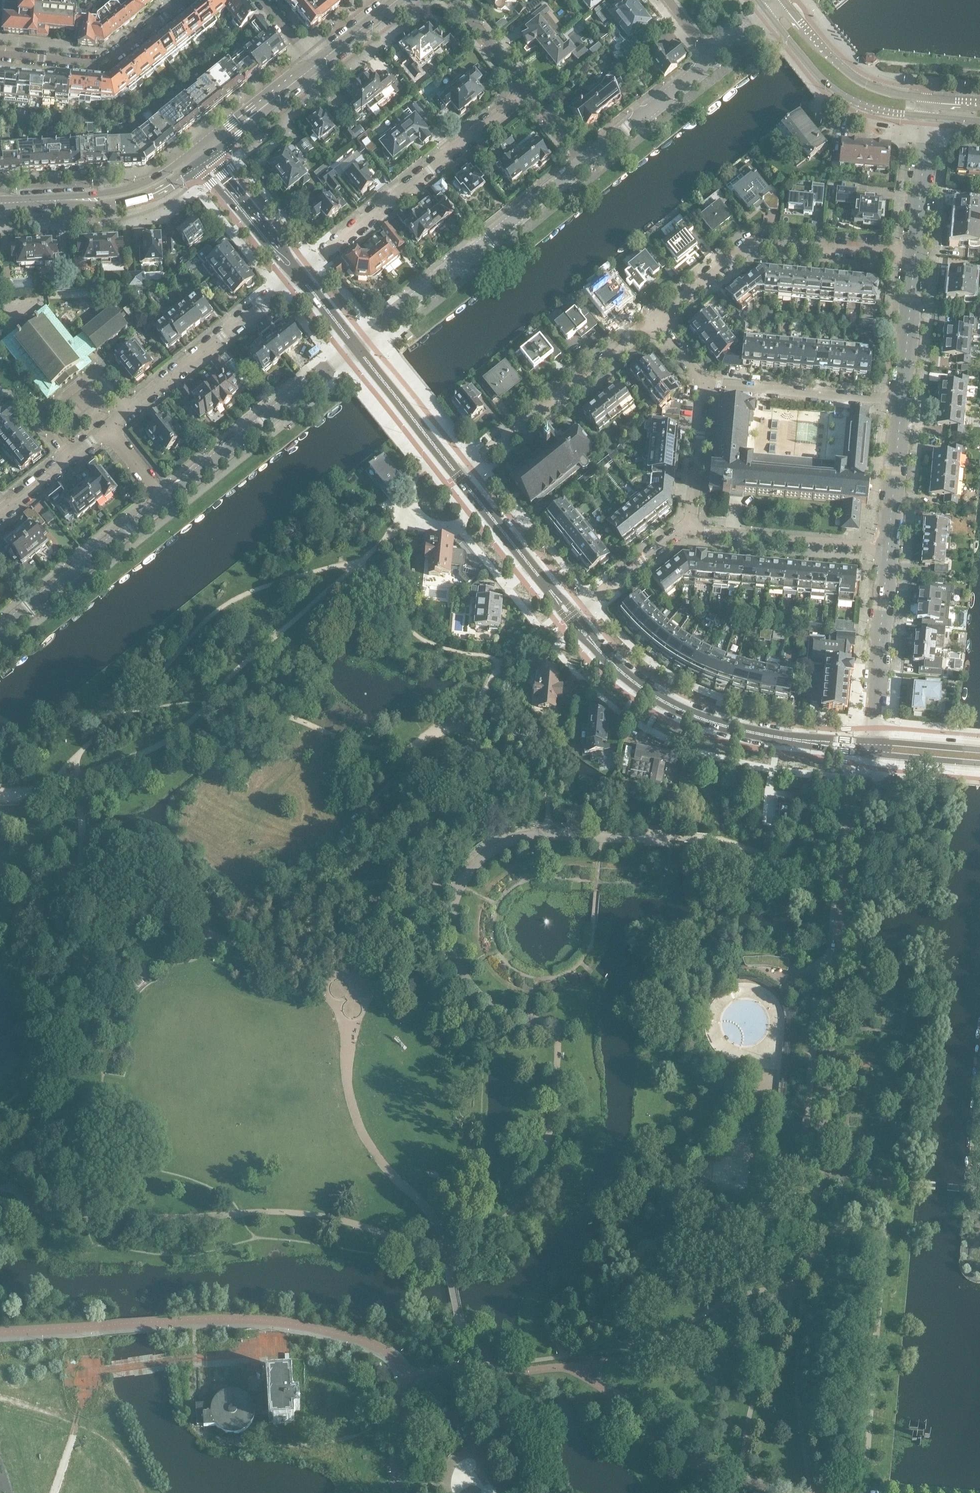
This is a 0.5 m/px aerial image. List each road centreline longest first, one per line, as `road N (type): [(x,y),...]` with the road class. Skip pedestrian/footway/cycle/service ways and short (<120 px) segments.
road 1 (secondary): [(568,621),(617,675),(680,715),(756,738),(869,754)]
road 2 (secondary): [(870,741),(760,728),(682,703),(630,670),(577,613)]
road 3 (residential): [(655,319),(757,241),(914,255)]
road 4 (residential): [(359,342),(582,163)]
road 5 (residential): [(303,271),(526,93)]
road 6 (residential): [(465,473),(655,319)]
road 7 (residential): [(166,500),(350,350)]
road 8 (residential): [(0,633),(166,500)]
road 9 (residential): [(129,410),(293,279)]
road 10 (secondary): [(0,203),(116,199),(155,187),(196,159)]
road 11 (residential): [(686,526),(889,549)]
road 12 (residential): [(0,54),(105,62),(181,3)]
road 13 (residential): [(703,383),(900,401)]
road 14 (tertiary): [(770,14),(838,93),(876,111),(927,118)]
road 15 (residential): [(870,741),(889,549)]
road 16 (secondary): [(455,481),(568,621)]
road 17 (secondary): [(577,613),(465,473)]
road 18 (tertiary): [(928,98),(855,79),(786,2)]
road 19 (residential): [(71,458),(39,418),(77,387),(100,376),(129,410)]
road 20 (secondary): [(465,473),(359,342)]
road 21 (secondary): [(350,350),(455,481)]
road 22 (residential): [(582,163),(713,59)]
road 23 (secondary): [(196,159),(293,279)]
road 24 (secondary): [(303,271),(209,149)]
road 25 (residential): [(889,549),(900,401)]
road 26 (residential): [(900,401),(914,255)]
road 27 (residential): [(686,526),(703,383)]
road 28 (secondary): [(209,149),(320,62)]
road 29 (residential): [(577,613),(686,526)]
road 30 (residential): [(914,255),(927,118)]

